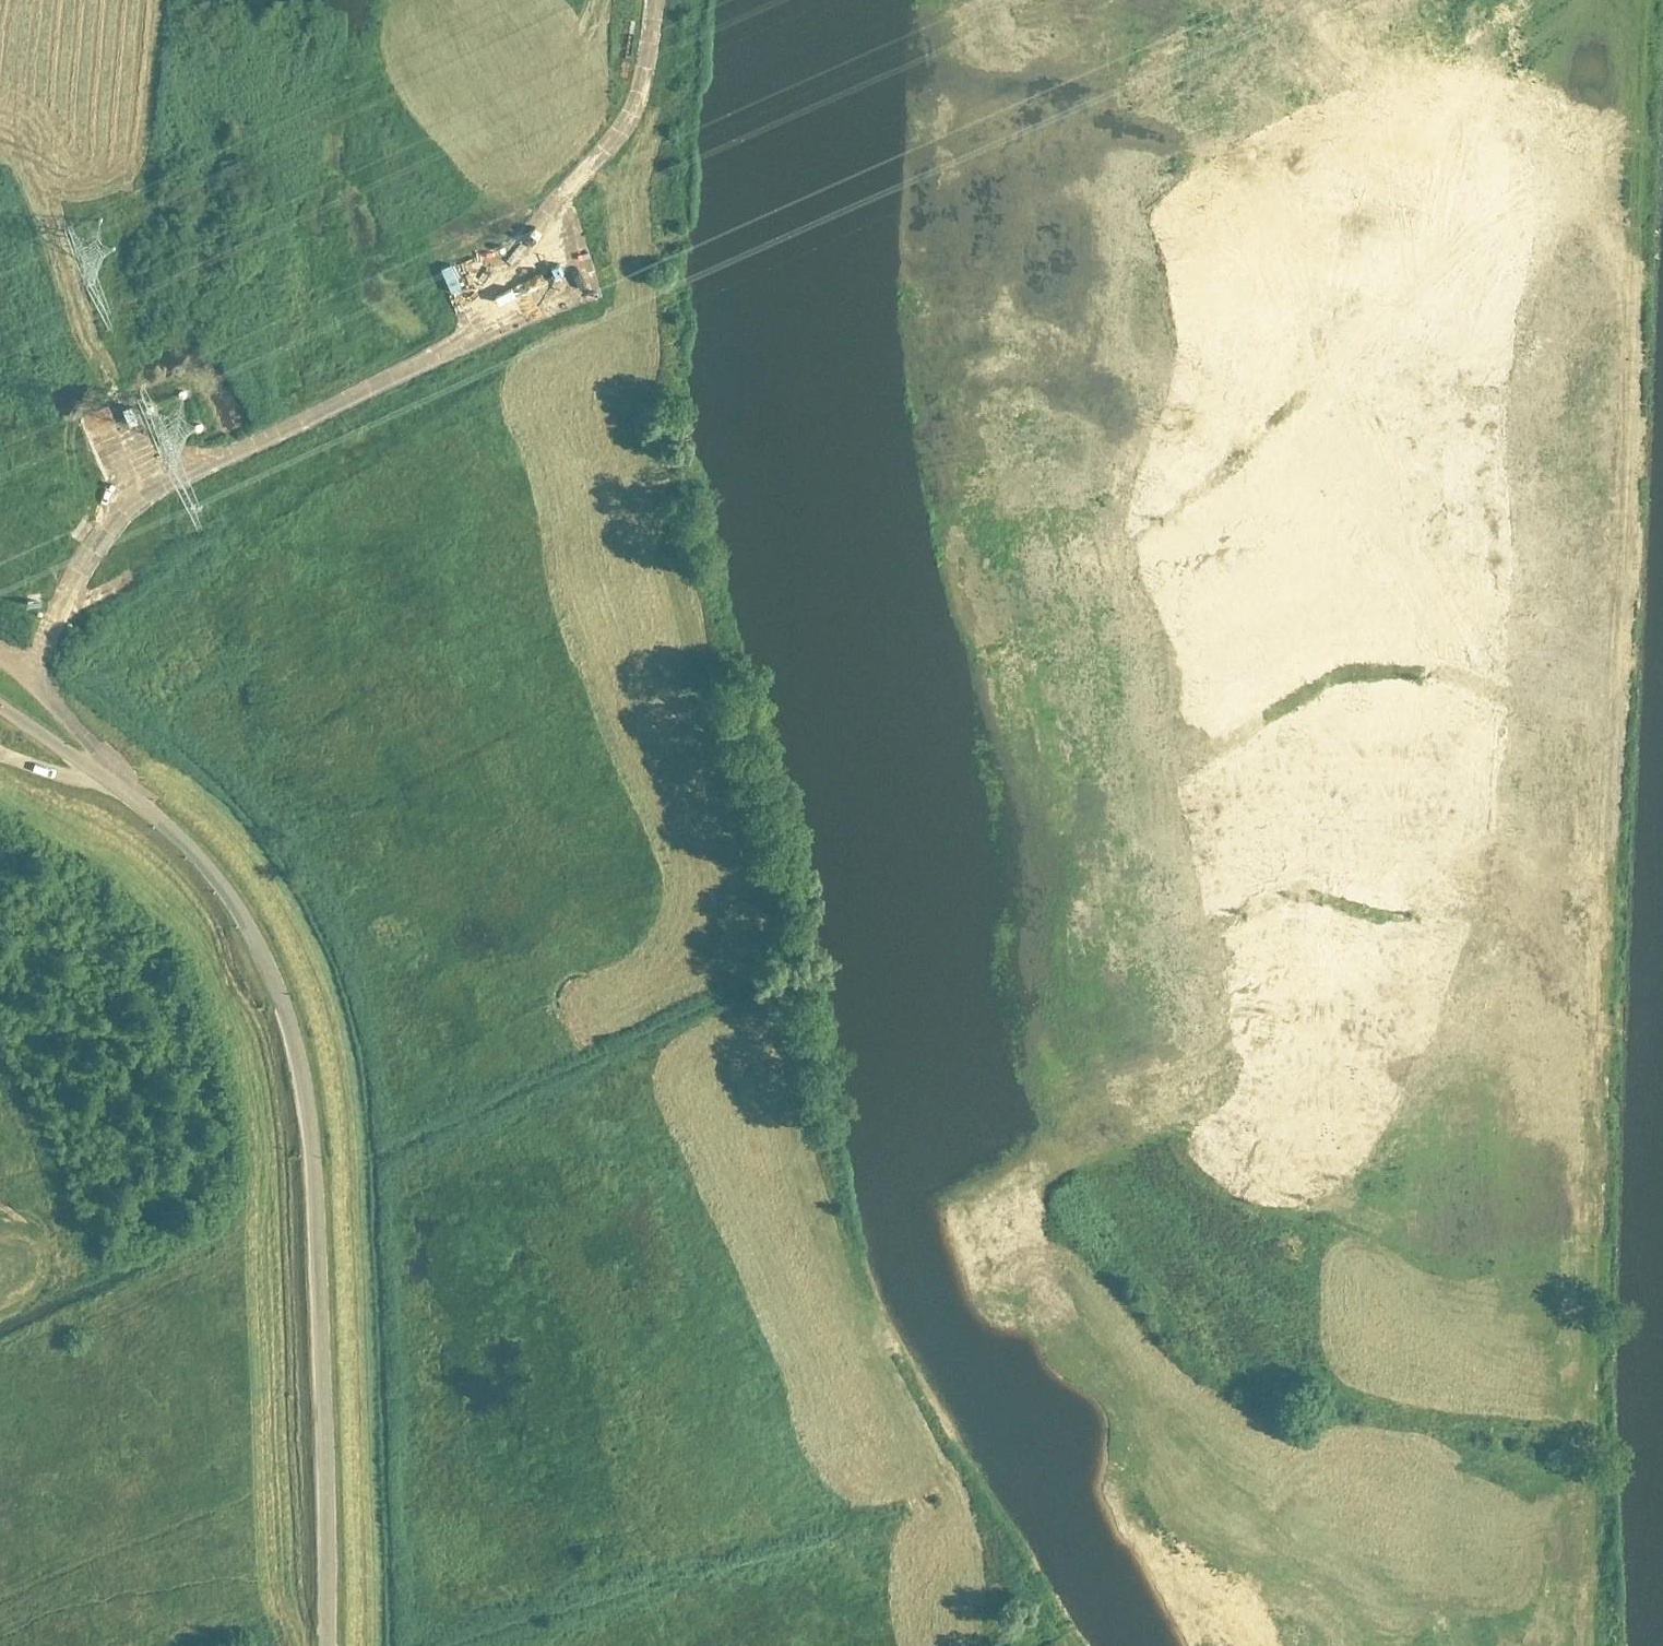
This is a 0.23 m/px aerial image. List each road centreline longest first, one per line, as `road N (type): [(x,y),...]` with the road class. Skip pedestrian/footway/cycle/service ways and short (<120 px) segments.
road 1 (unclassified): [(328,1645),(319,1262),(302,1074),(270,973),(226,896),(191,853),(120,792)]
road 2 (track): [(1597,1442),(1589,1645)]
road 3 (unclassified): [(120,792),(0,707)]
road 4 (unclassified): [(120,792),(0,758)]

